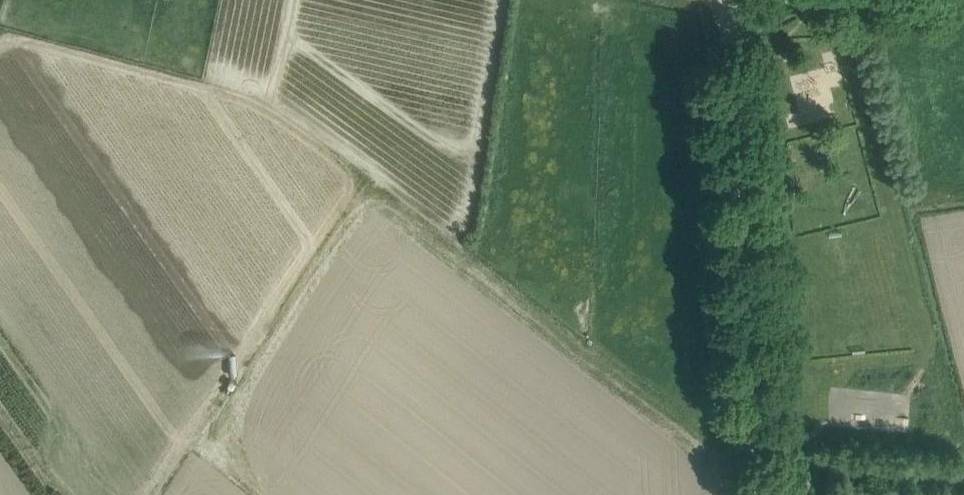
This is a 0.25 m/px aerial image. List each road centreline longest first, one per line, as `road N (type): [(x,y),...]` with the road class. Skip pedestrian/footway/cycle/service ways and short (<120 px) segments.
road 1 (tertiary): [(764,494),(728,0)]

